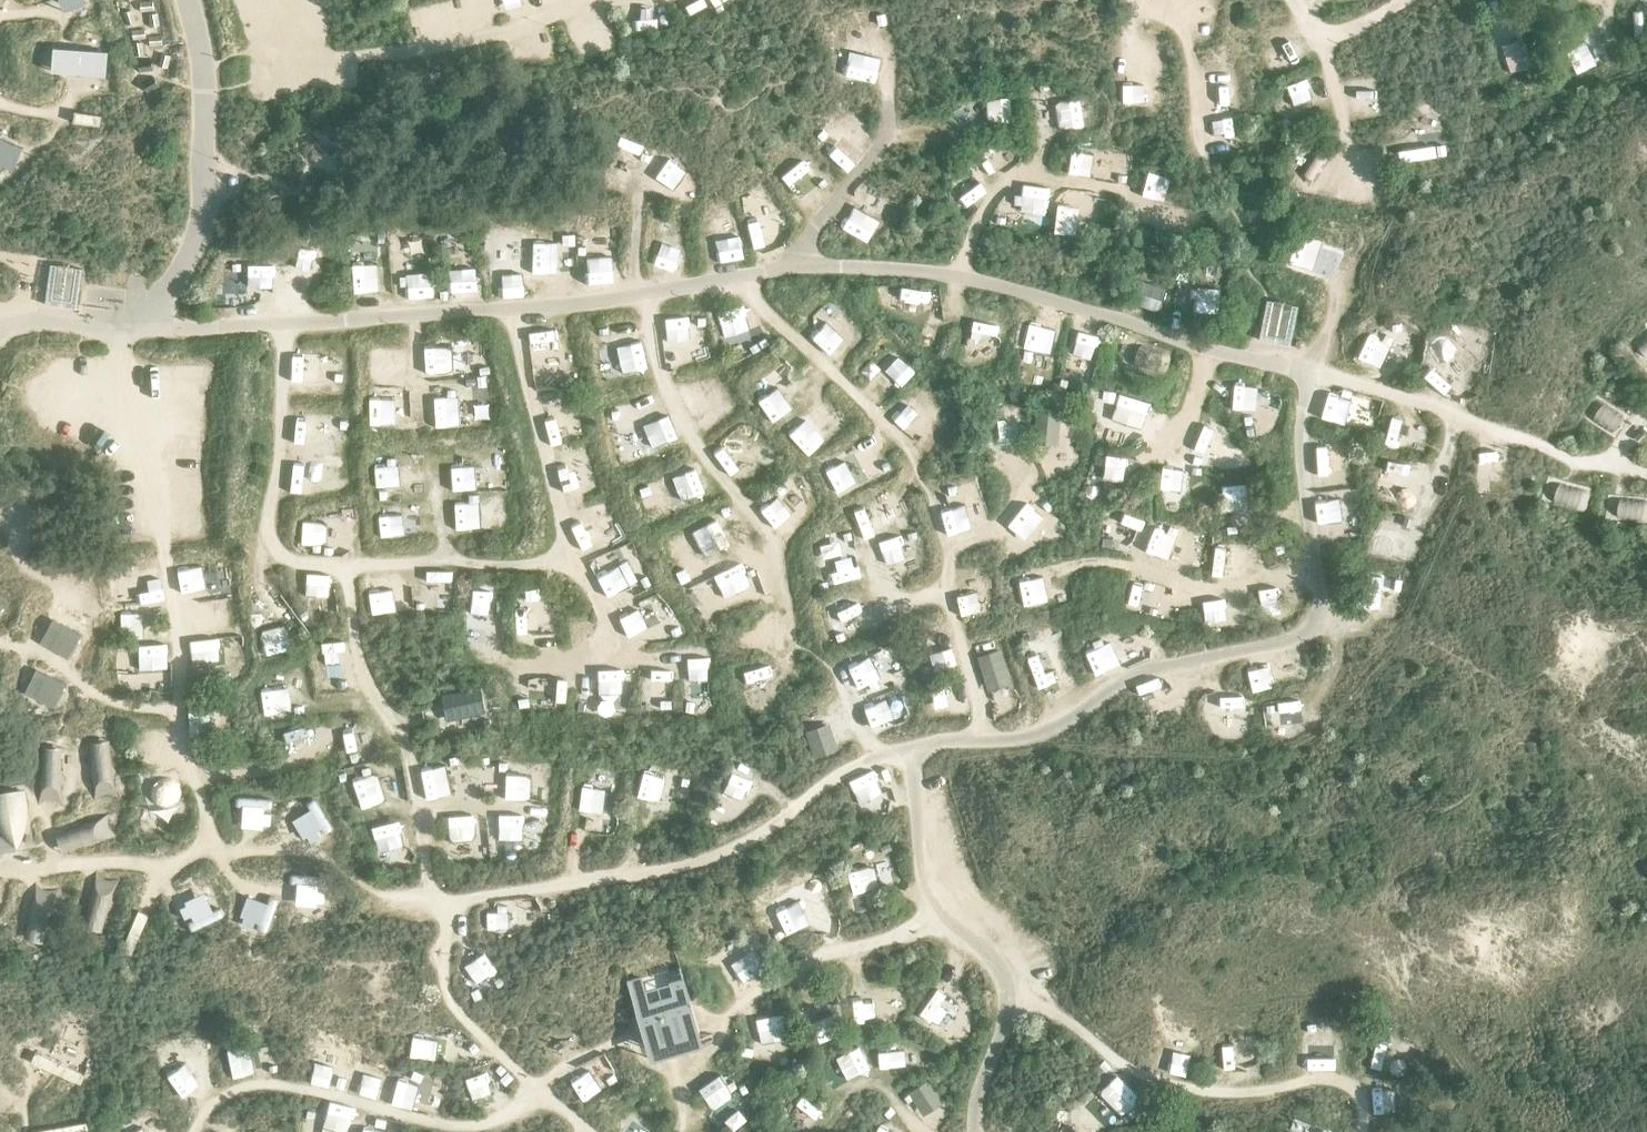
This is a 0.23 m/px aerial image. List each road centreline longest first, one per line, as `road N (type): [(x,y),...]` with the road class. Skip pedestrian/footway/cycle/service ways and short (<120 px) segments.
road 1 (track): [(1008,984),(1166,1084),(1231,1090),(1316,1074),(1356,1083),(1366,1097),(1366,1131)]
road 2 (track): [(1412,555),(1462,412)]

